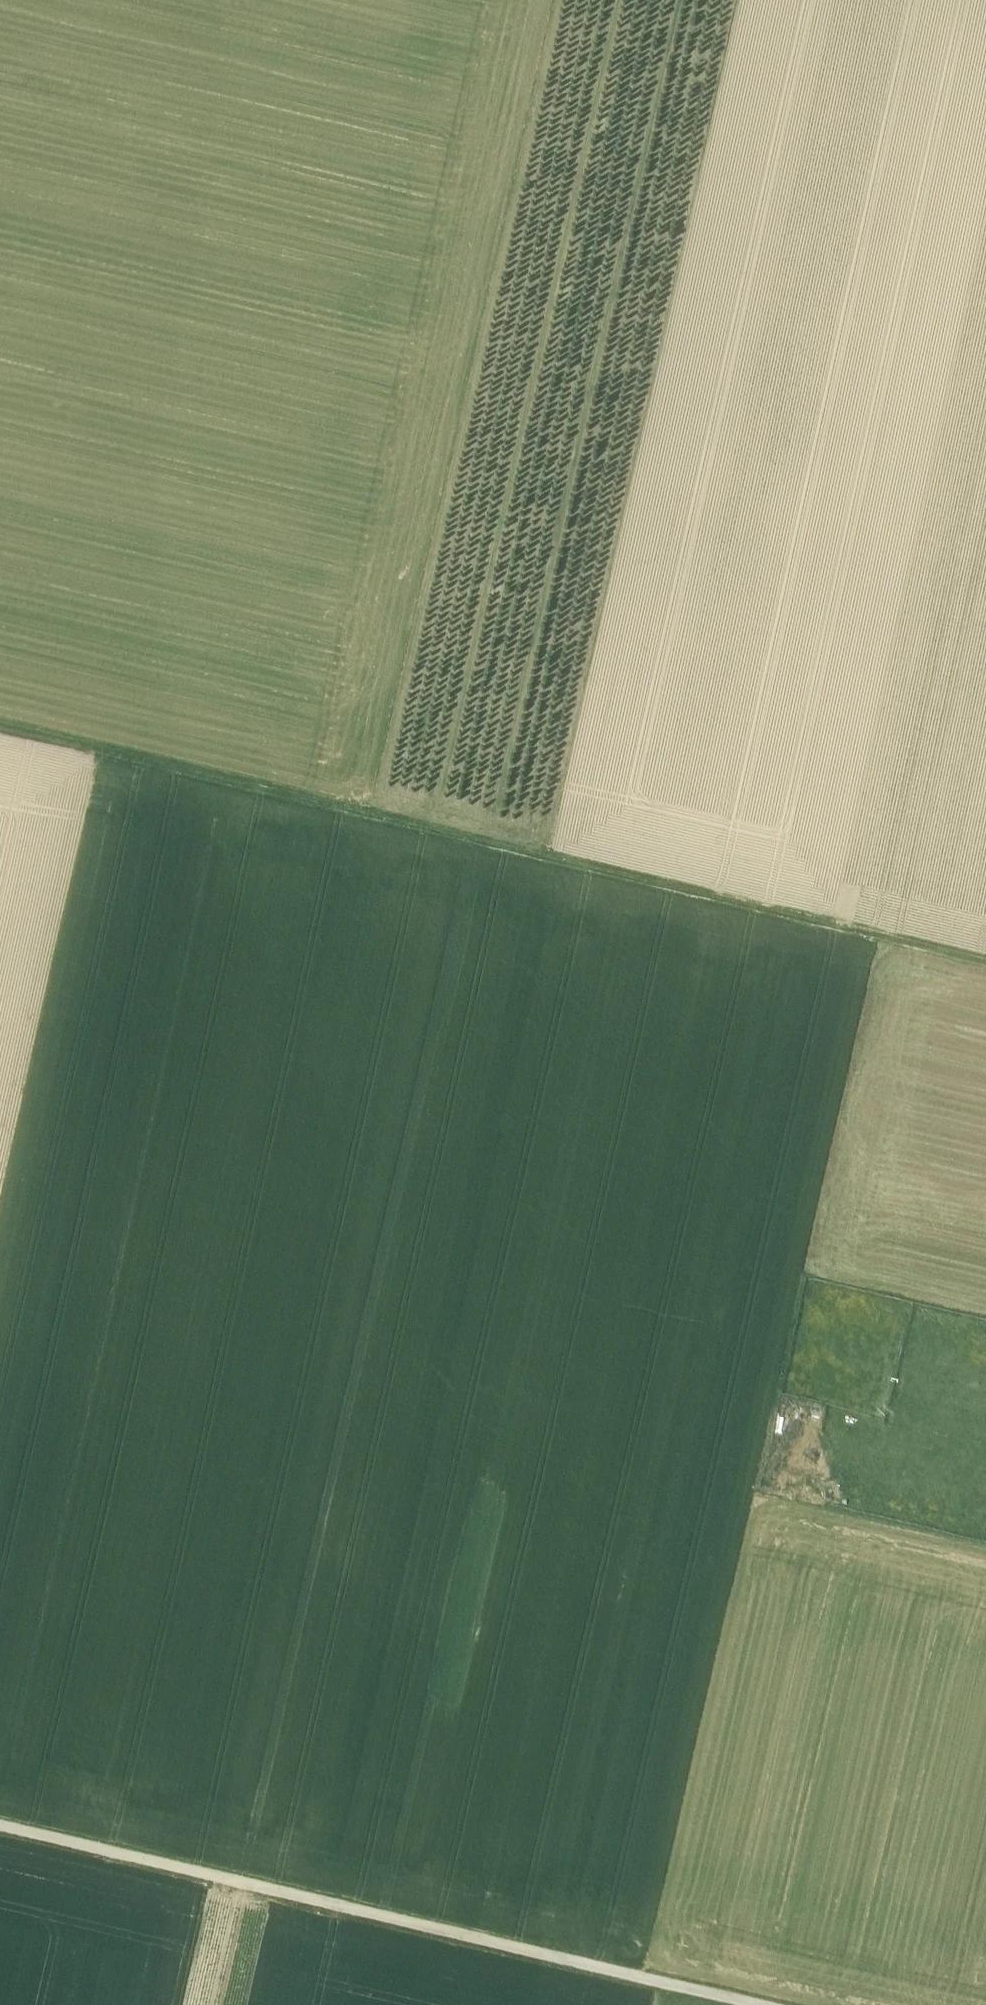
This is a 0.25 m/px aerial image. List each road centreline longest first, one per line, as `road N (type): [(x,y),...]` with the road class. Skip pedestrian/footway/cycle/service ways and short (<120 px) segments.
road 1 (track): [(985,964),(0,728)]
road 2 (track): [(0,1826),(751,2004)]

